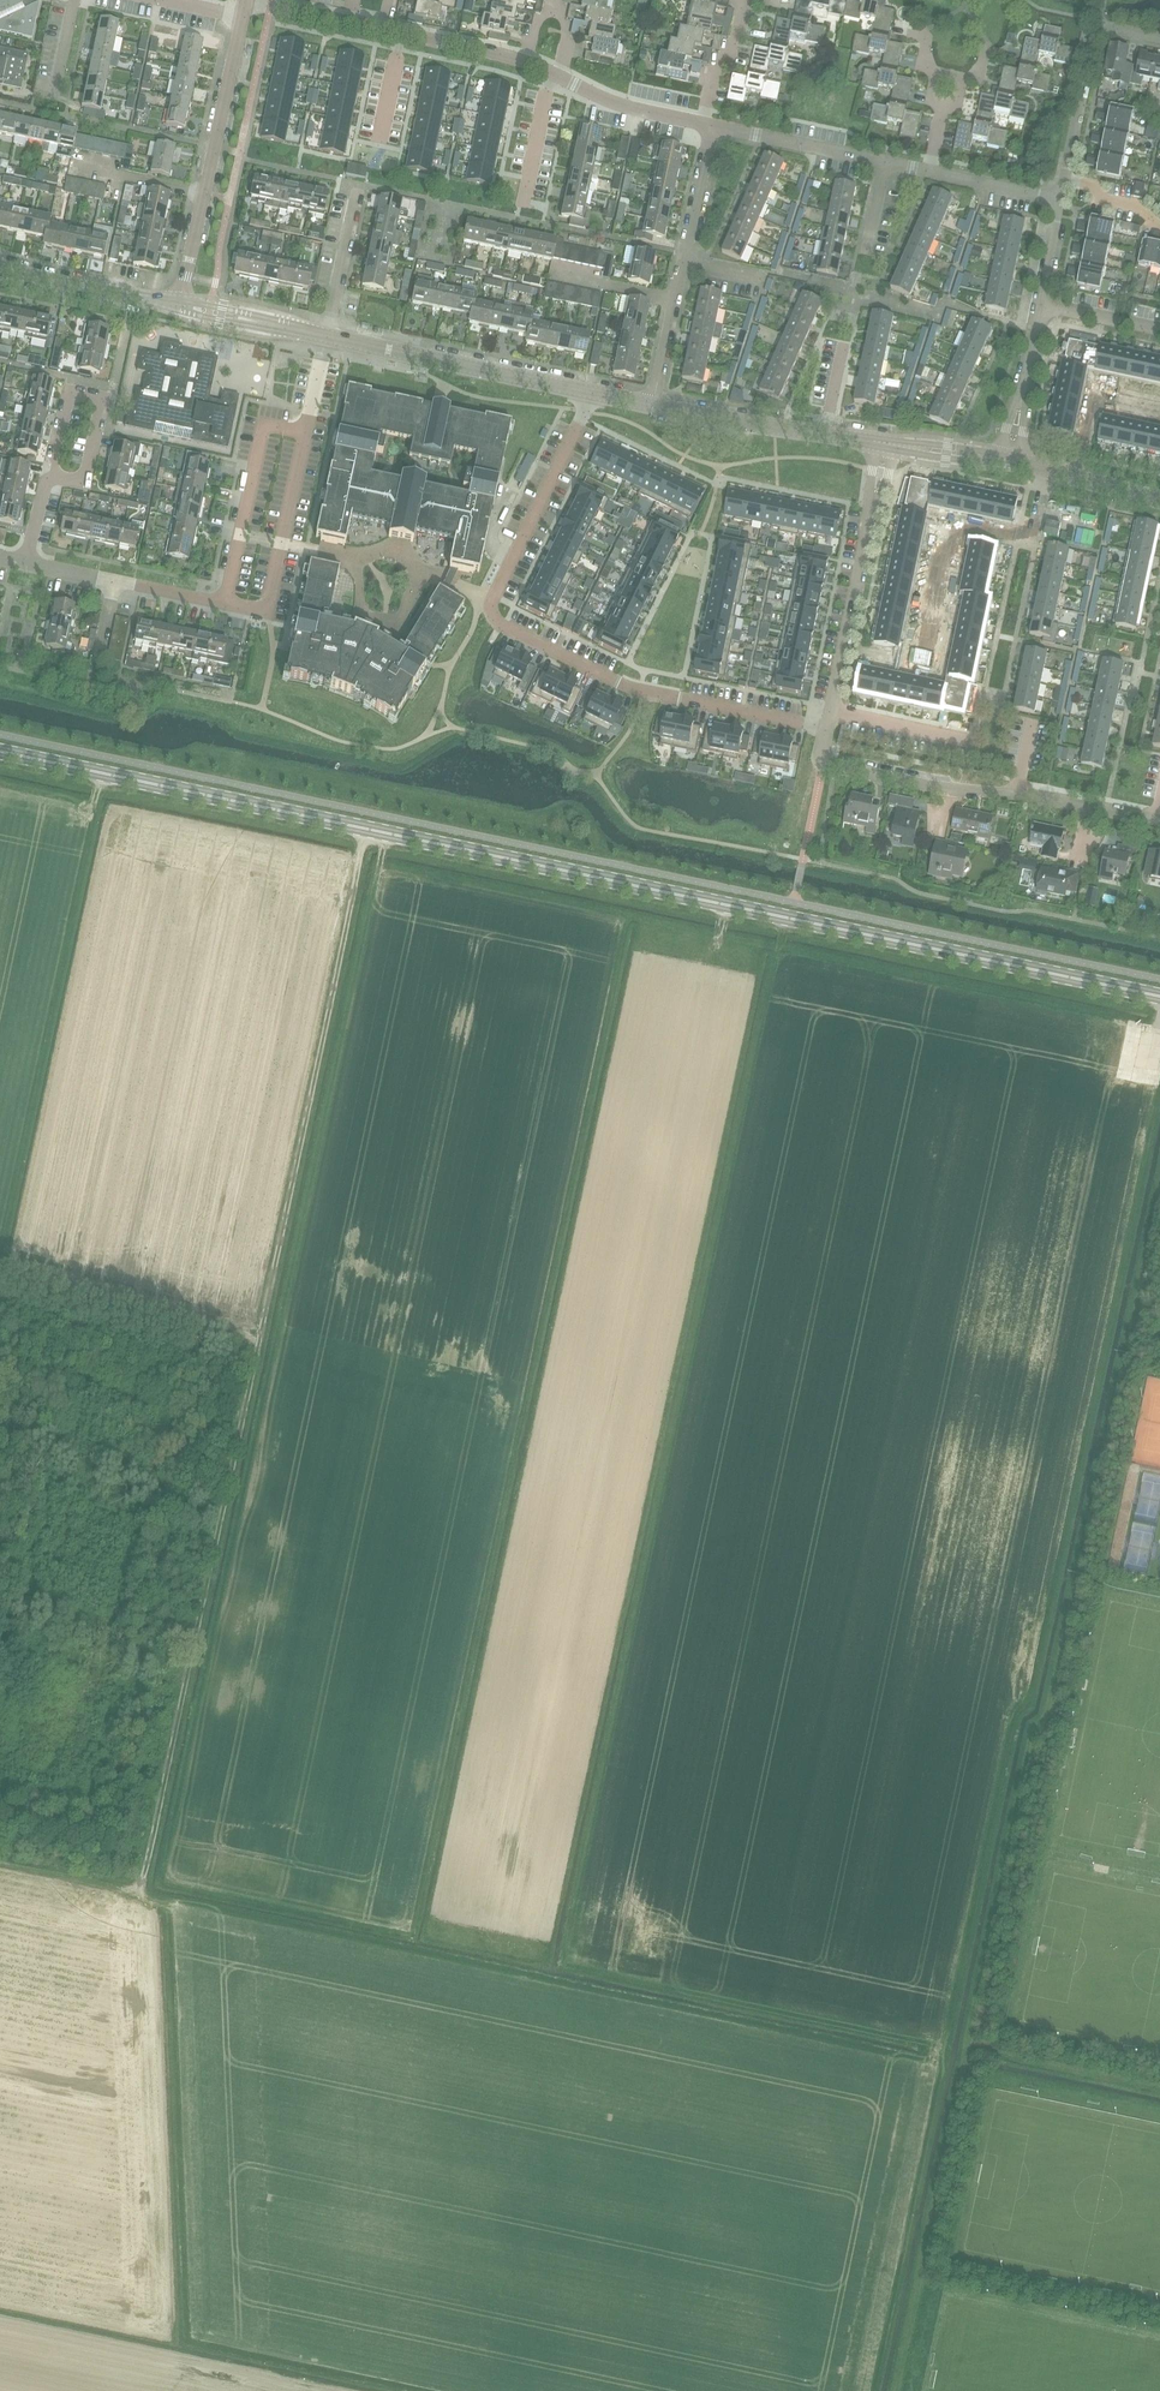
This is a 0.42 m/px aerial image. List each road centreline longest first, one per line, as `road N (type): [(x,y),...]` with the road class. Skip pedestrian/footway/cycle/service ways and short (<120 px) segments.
road 1 (track): [(0,1867),(141,1897),(367,828)]
road 2 (primary): [(1159,996),(0,751)]
road 3 (residential): [(826,730),(639,691),(498,622),(493,596),(592,393)]
road 4 (residential): [(30,563),(267,613),(327,336)]
road 5 (residential): [(1159,822),(834,767),(820,758),(826,730)]
road 6 (residential): [(176,304),(242,16)]
road 7 (residential): [(653,406),(711,125)]
road 8 (tertiary): [(592,393),(327,336)]
road 9 (residential): [(49,475),(71,379),(109,393),(85,481)]
road 10 (residential): [(831,711),(874,508)]
road 11 (tertiary): [(176,304),(0,265)]
road 12 (residential): [(885,162),(711,125)]
road 13 (tertiary): [(827,435),(653,406)]
road 14 (residential): [(327,336),(360,185)]
road 15 (residential): [(704,124),(614,103),(560,77)]
road 16 (residential): [(1065,176),(1098,28)]
road 17 (residential): [(973,742),(831,711)]
road 18 (residential): [(525,208),(552,73)]
road 19 (residential): [(1060,199),(928,171)]
road 20 (residential): [(704,124),(717,63),(744,21),(745,0)]
road 21 (residential): [(526,63),(402,33)]
road 22 (residential): [(1159,331),(1039,306)]

